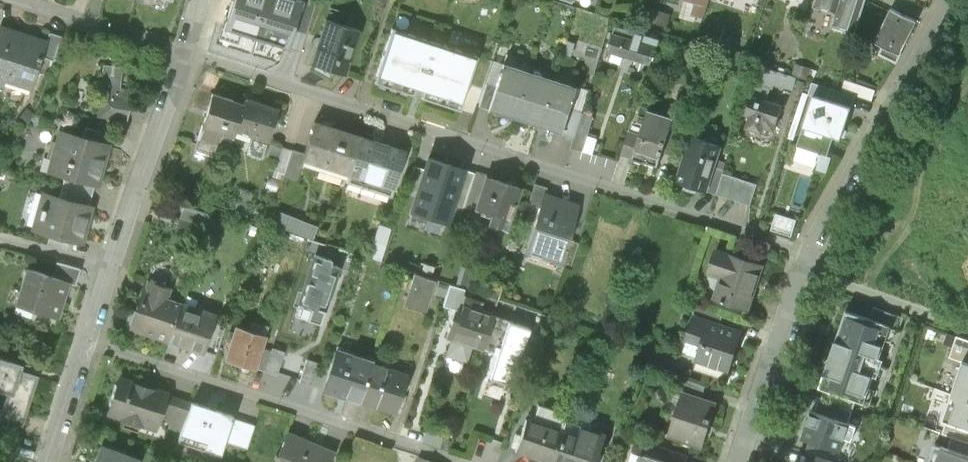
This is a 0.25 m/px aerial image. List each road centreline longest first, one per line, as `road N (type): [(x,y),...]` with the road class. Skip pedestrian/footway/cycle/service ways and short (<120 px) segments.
road 1 (residential): [(187,55),(809,252)]
road 2 (residential): [(88,340),(462,461)]
road 3 (residential): [(88,340),(187,55)]
road 4 (residential): [(809,252),(956,0)]
road 5 (residential): [(738,461),(809,252)]
road 6 (residential): [(16,0),(187,55)]
road 7 (residential): [(49,461),(88,340)]

